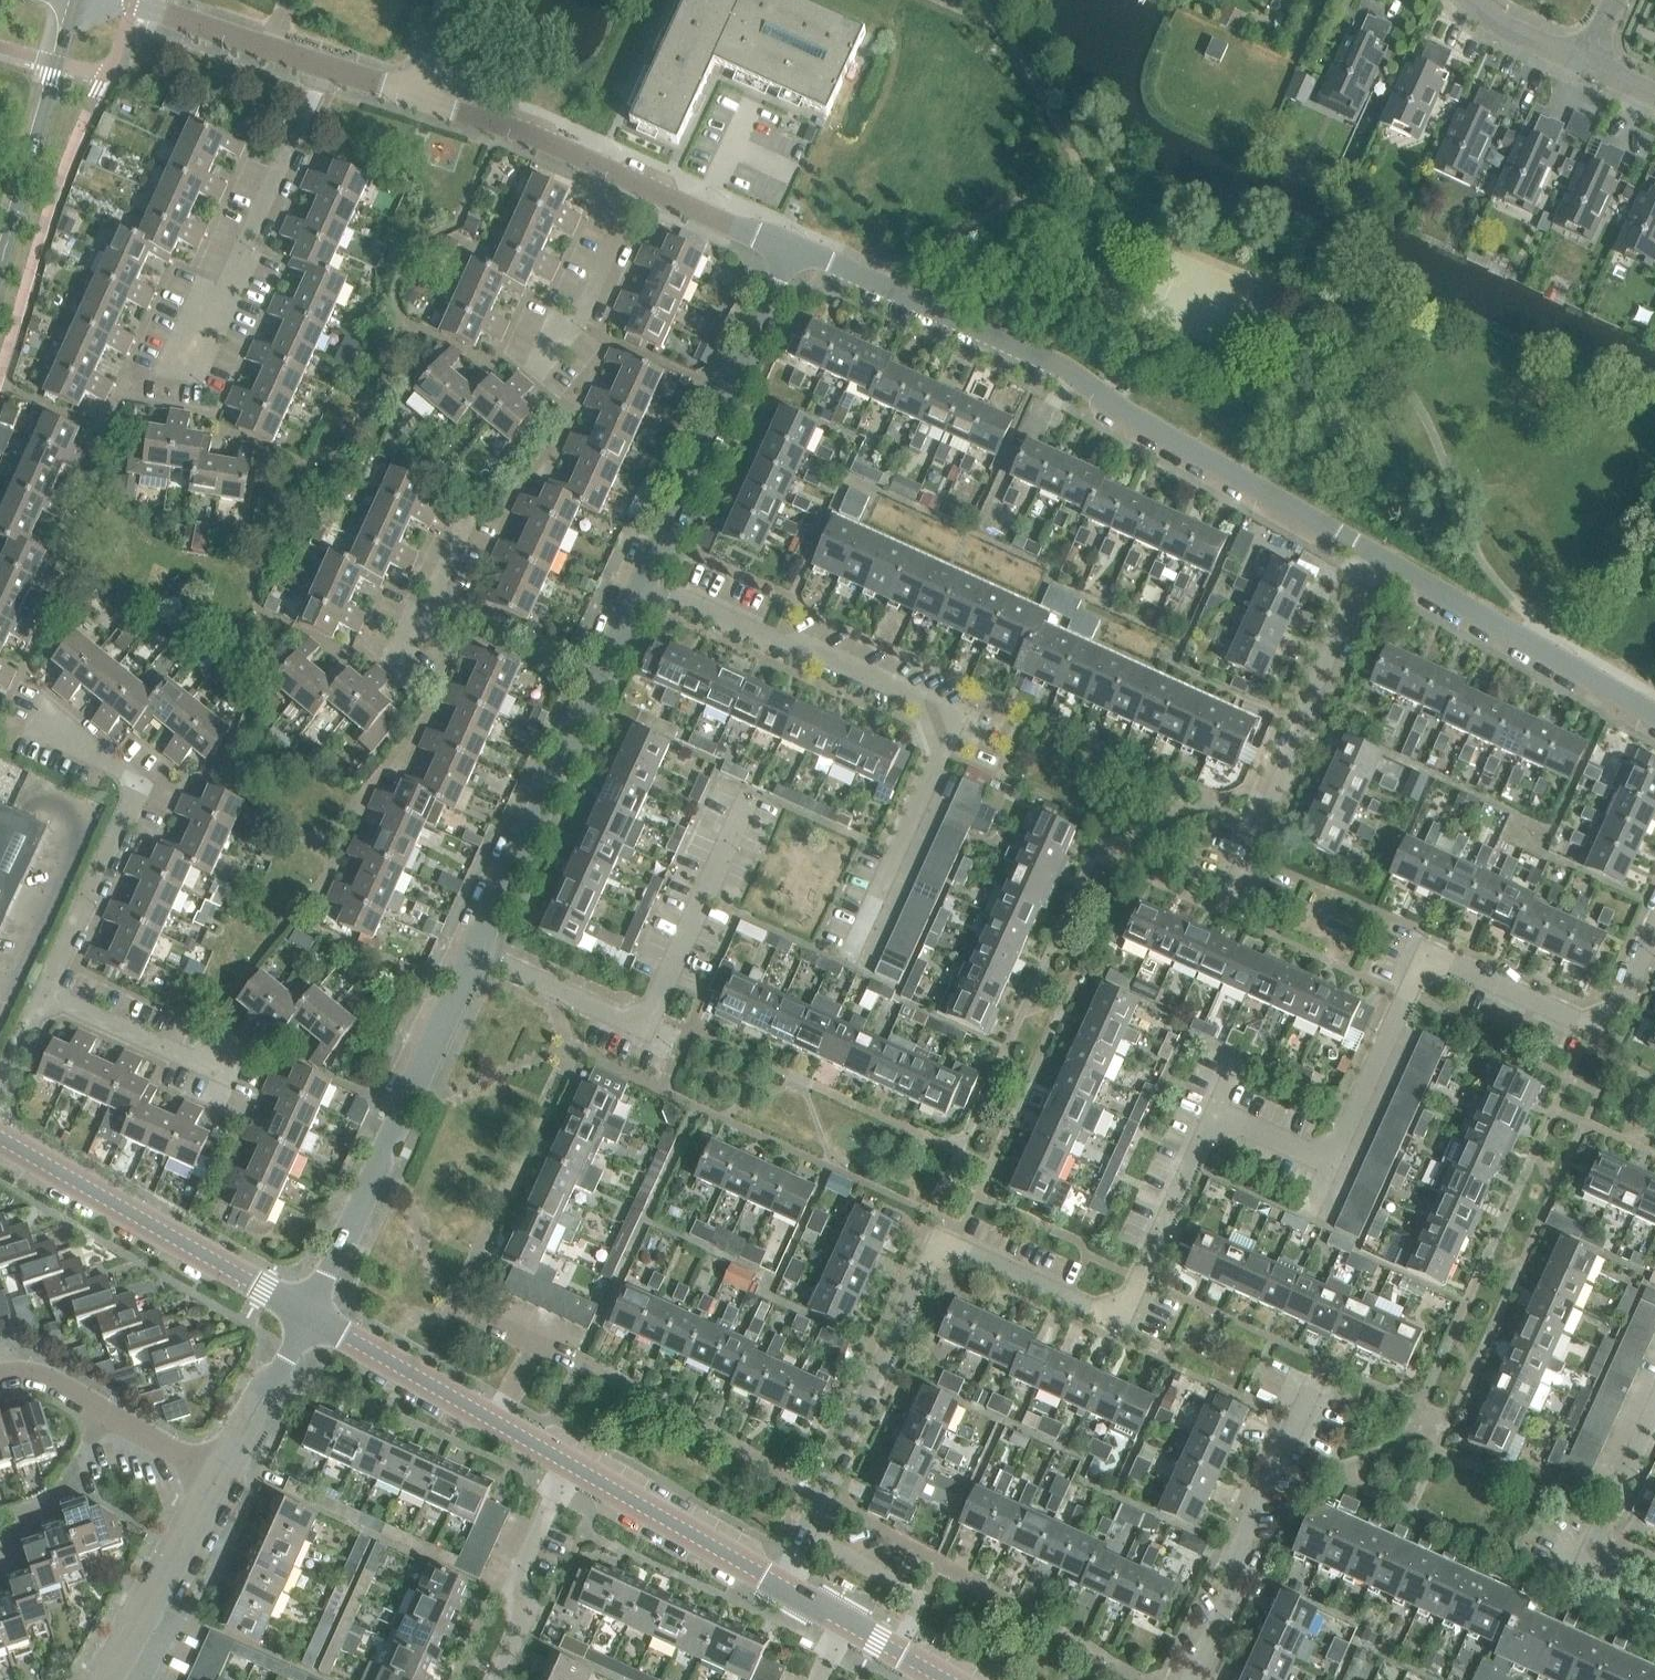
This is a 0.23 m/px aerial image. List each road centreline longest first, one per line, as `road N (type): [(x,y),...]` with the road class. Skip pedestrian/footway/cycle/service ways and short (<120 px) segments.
road 1 (residential): [(784,1591),(939,1229),(1116,1304),(1217,1089)]
road 2 (residential): [(1364,559),(1040,370),(794,248)]
road 3 (residential): [(849,961),(894,863),(946,712),(637,586)]
road 4 (residential): [(1333,1139),(1420,964),(1443,954),(1601,1029),(1654,907)]
road 5 (residential): [(476,945),(651,1031),(749,789)]
road 6 (residential): [(305,1318),(379,1141),(476,945)]
road 7 (residential): [(45,1000),(136,779),(26,688)]
road 8 (residential): [(637,586),(794,248)]
road 9 (tertiary): [(305,1318),(0,1141)]
road 10 (residential): [(179,375),(328,64)]
road 11 (residential): [(1654,716),(1364,559)]
road 12 (residential): [(1228,858),(1364,559)]
road 13 (residential): [(1178,1679),(1227,1576),(1240,1517),(1298,1395)]
road 14 (tertiary): [(566,1469),(360,1340),(305,1318)]
road 15 (residential): [(476,945),(591,676)]
road 16 (residential): [(1654,1585),(1587,1555),(1588,1516),(1654,1366)]
road 17 (secondary): [(0,264),(78,0)]
road 18 (tertiary): [(784,1591),(566,1469)]
road 19 (residential): [(98,1679),(220,1468)]
road 20 (residential): [(636,187),(417,91)]
road 21 (residential): [(494,1679),(515,1633),(525,1555),(566,1469)]
road 22 (residential): [(328,64),(128,0)]
road 23 (residential): [(233,1078),(45,1000)]
road 24 (residential): [(537,319),(570,334),(636,187)]
road 25 (residential): [(591,676),(426,604)]
road 26 (residential): [(220,1468),(305,1318)]
road 27 (residential): [(794,248),(636,187)]
road 28 (residential): [(0,1540),(60,1486),(104,1411)]
road 29 (residential): [(220,1468),(104,1411)]
road 30 (residential): [(1588,62),(1475,0)]
road 31 (residential): [(1333,1139),(1217,1089)]

